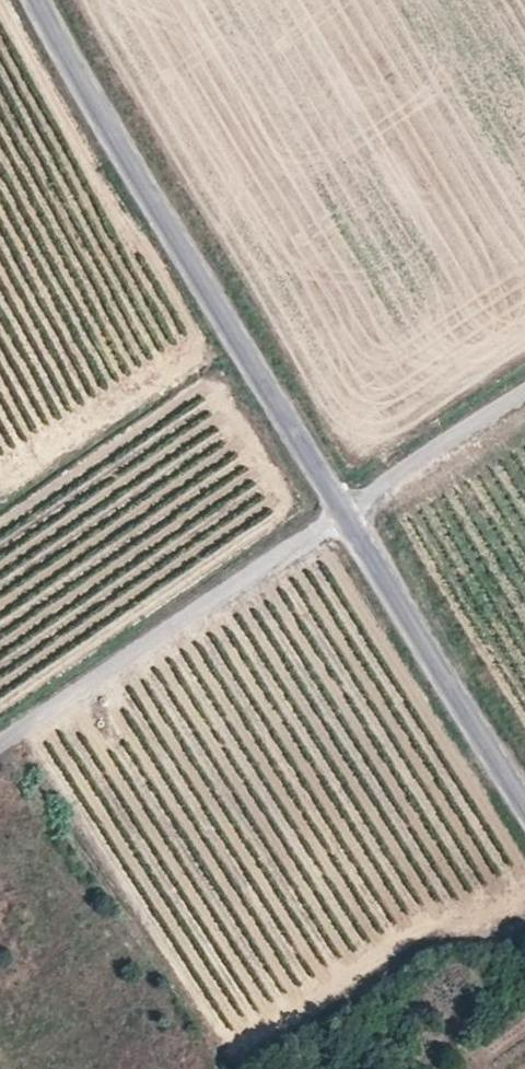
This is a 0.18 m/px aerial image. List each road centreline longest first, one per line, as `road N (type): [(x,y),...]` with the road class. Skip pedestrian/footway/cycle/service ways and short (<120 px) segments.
road 1 (tertiary): [(33,0),(341,506)]
road 2 (unclassified): [(0,736),(341,506)]
road 3 (tertiary): [(341,506),(524,808)]
road 4 (unclassified): [(524,380),(341,506)]

